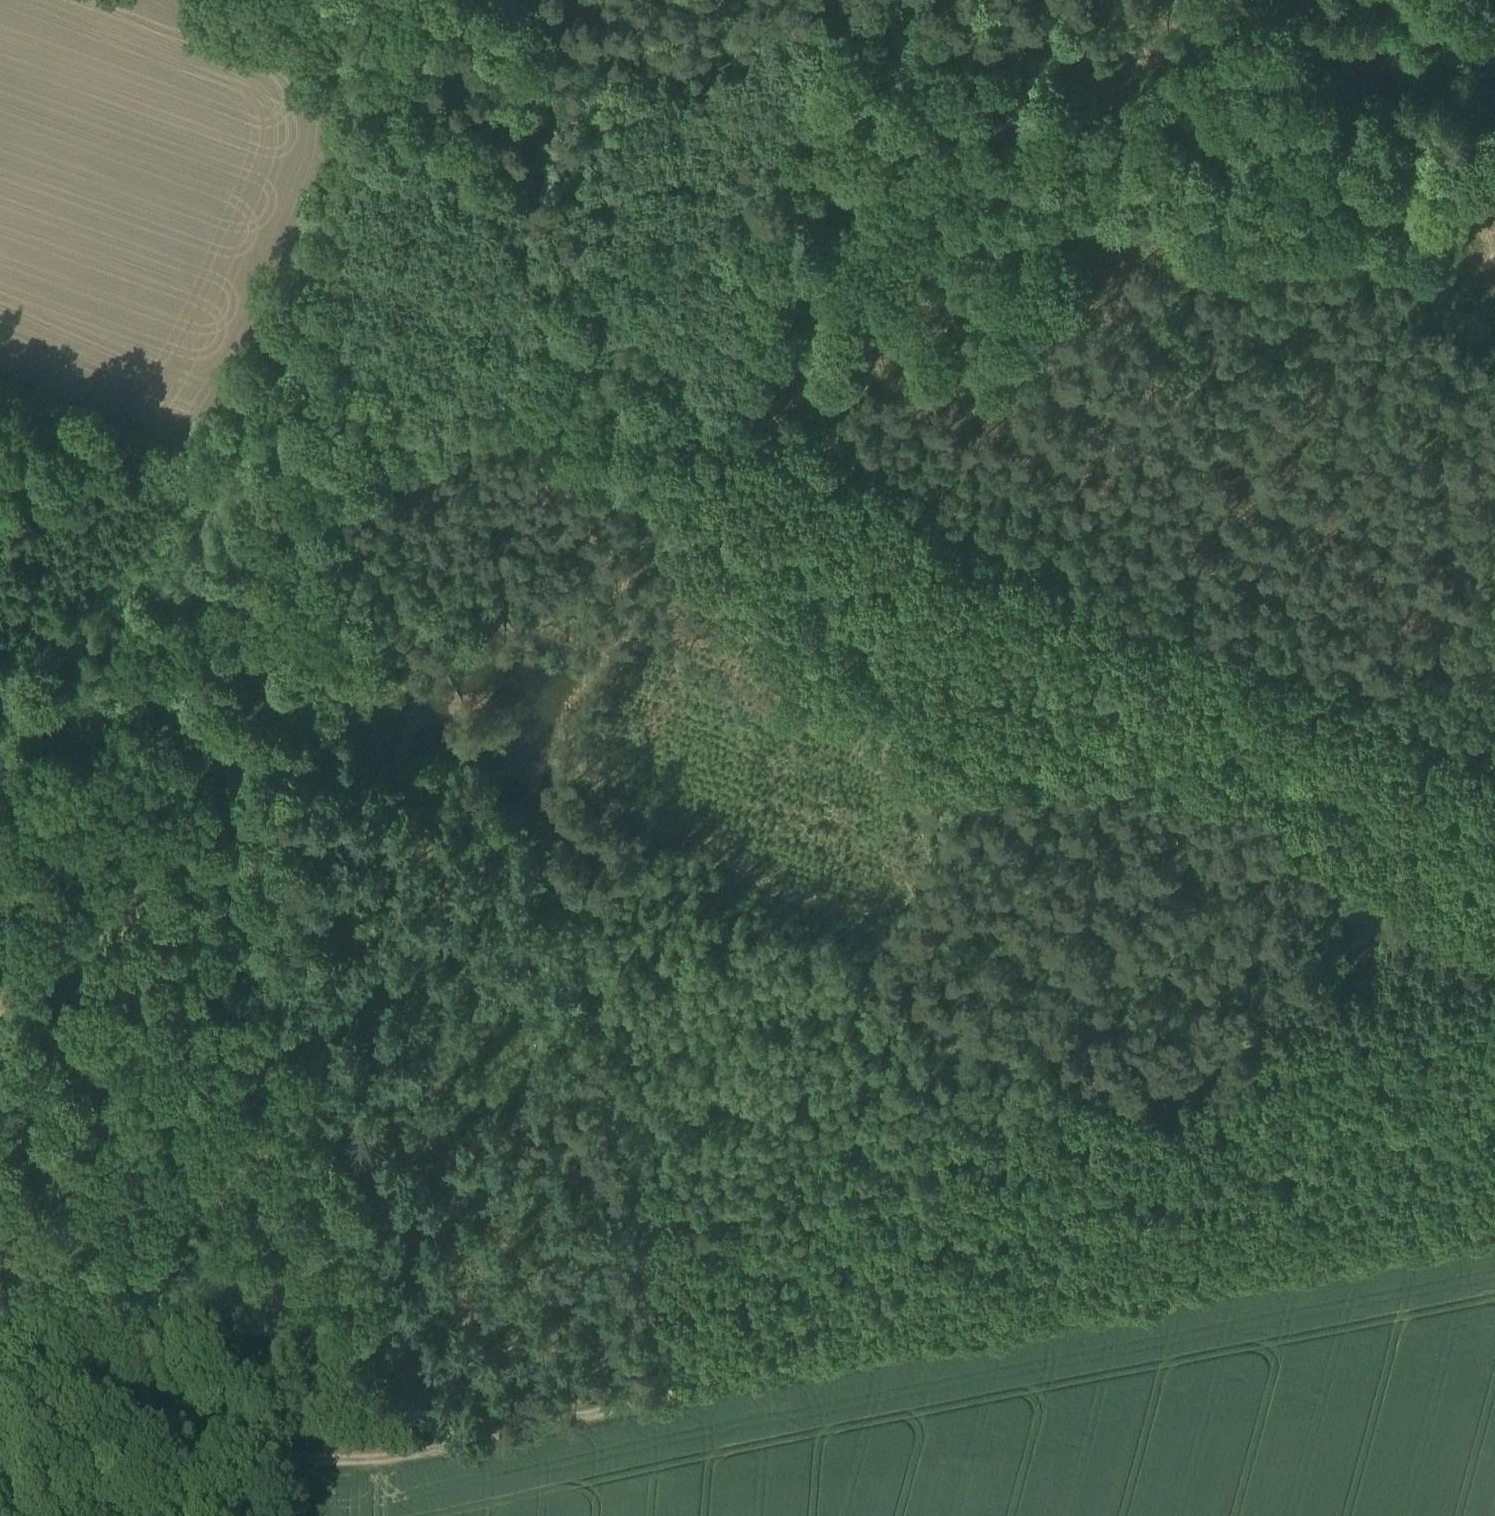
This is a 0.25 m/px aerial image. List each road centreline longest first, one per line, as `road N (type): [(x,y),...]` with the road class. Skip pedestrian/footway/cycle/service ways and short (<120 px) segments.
road 1 (track): [(0,1374),(256,1454),(360,1464),(1494,1233)]

